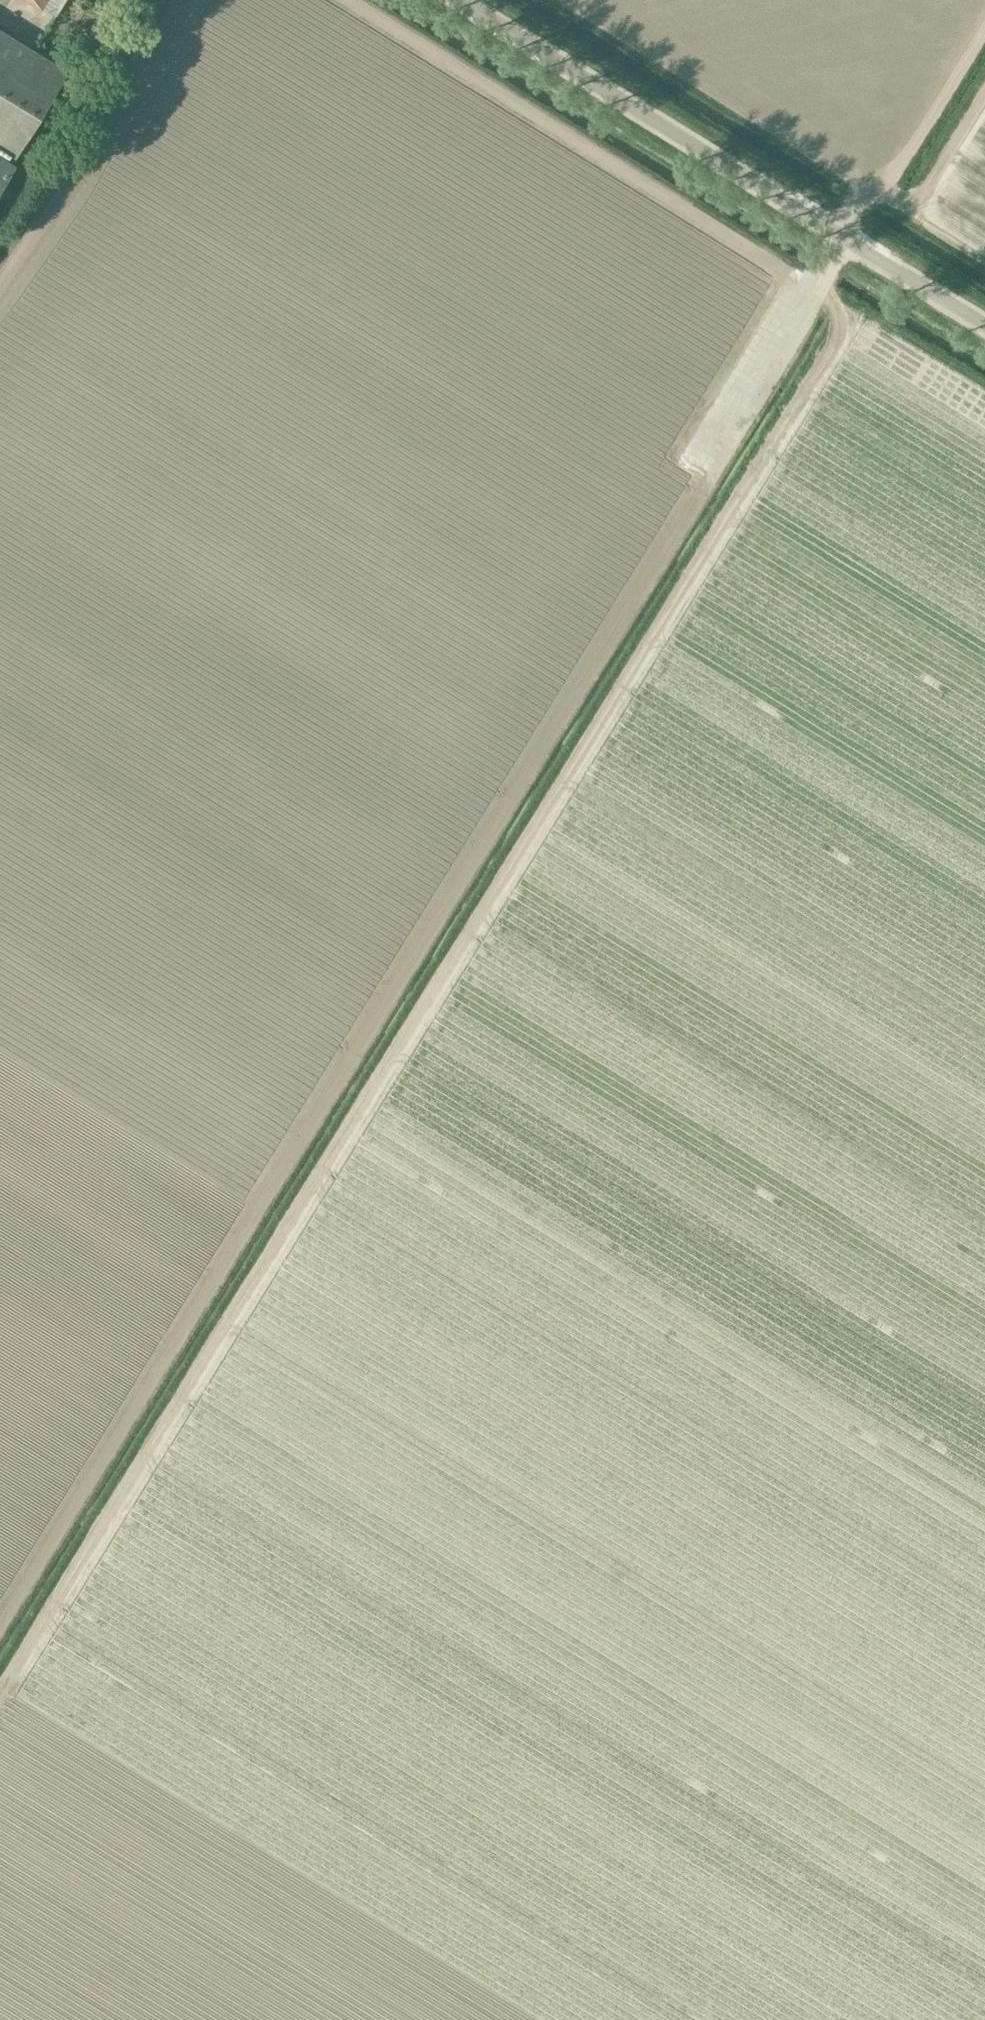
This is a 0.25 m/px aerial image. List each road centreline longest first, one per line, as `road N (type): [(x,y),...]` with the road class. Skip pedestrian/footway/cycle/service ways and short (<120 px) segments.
road 1 (unclassified): [(984,325),(457,0)]

